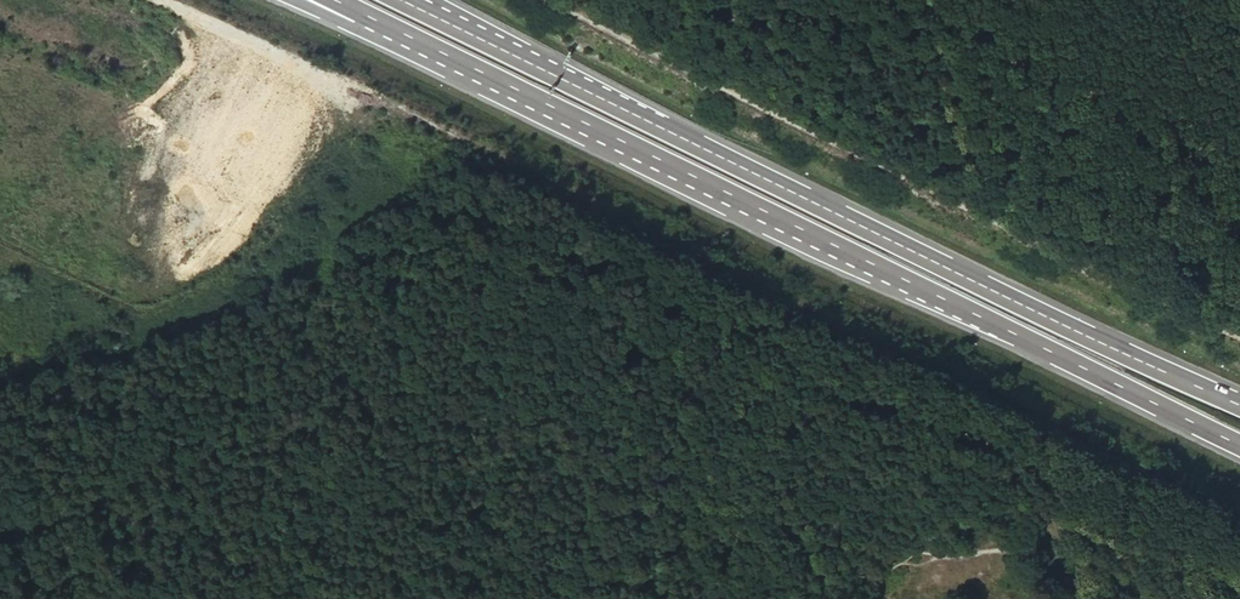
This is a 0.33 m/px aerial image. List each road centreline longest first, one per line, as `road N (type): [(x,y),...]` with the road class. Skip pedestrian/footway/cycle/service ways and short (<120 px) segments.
road 1 (track): [(160,0),(1239,520)]
road 2 (trunk): [(361,12),(1239,445)]
road 3 (trunk): [(1239,403),(402,0)]
road 4 (track): [(554,0),(822,140),(1239,332)]
road 5 (track): [(584,598),(742,279)]
road 6 (track): [(927,0),(956,204)]
road 7 (track): [(1040,422),(1059,526),(1085,598)]
road 8 (track): [(822,140),(907,0)]

